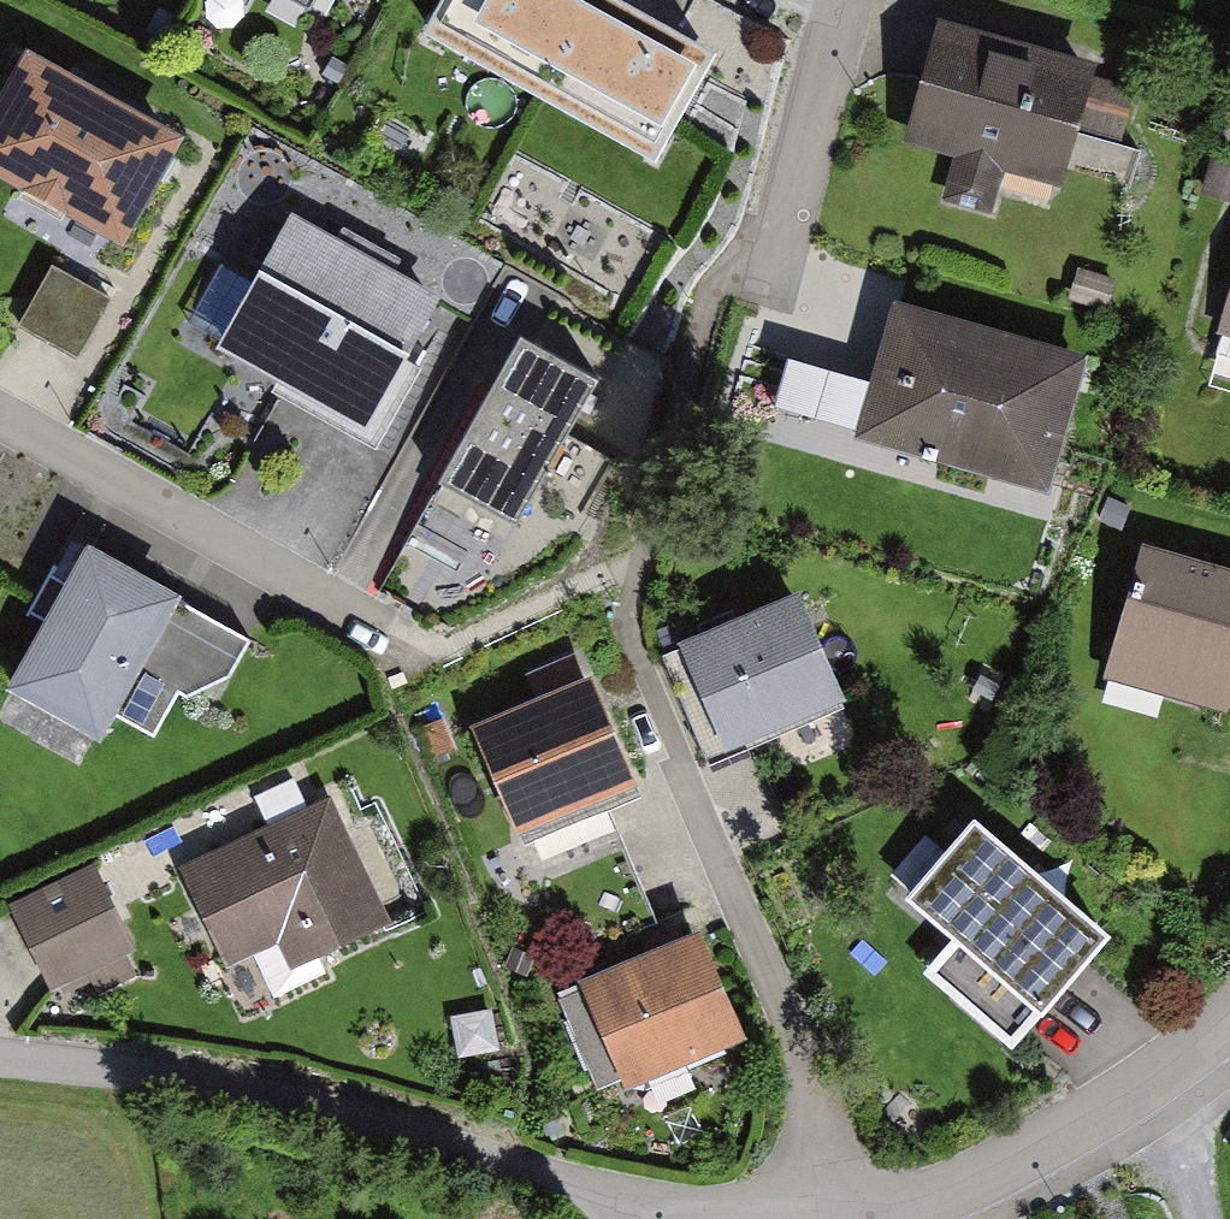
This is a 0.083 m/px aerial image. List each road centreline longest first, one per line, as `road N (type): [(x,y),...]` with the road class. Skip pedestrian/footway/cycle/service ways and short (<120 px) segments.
road 1 (residential): [(845,1208),(797,1052),(606,578),(640,563),(709,299),(783,235),(836,22)]
road 2 (residential): [(622,1193),(302,1102),(0,1063)]
road 3 (residential): [(421,653),(0,414)]
road 4 (residential): [(1229,1018),(1146,1090),(1053,1143),(914,1201),(845,1208)]
road 5 (residential): [(845,1208),(622,1193)]

